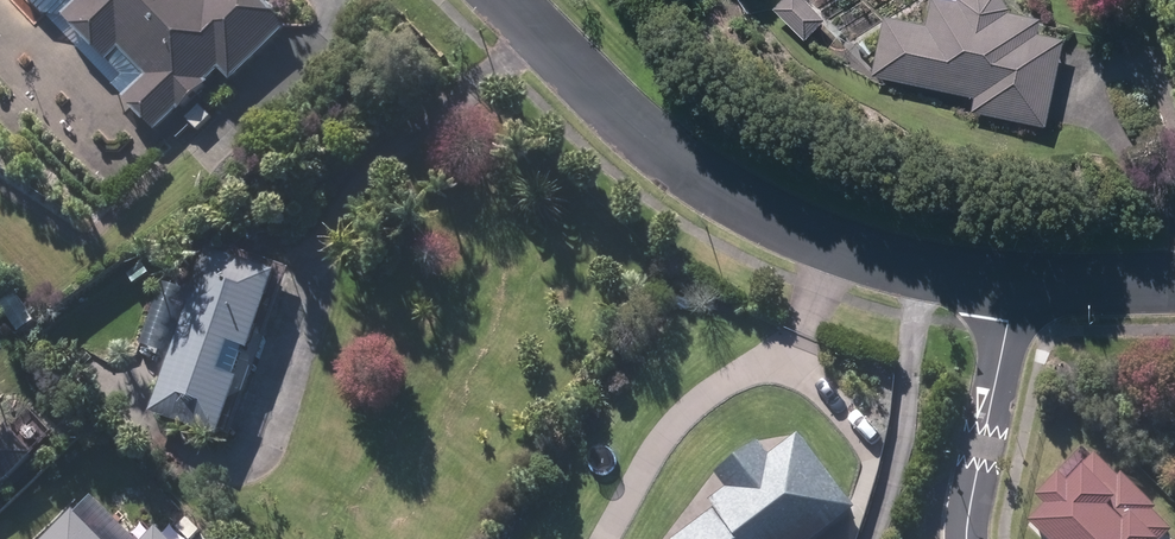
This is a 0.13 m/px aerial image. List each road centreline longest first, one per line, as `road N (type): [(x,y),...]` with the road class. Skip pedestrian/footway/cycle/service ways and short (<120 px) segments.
road 1 (residential): [(505,0),(659,155),(775,217),(887,256),(1012,283)]
road 2 (residential): [(1012,283),(970,538)]
road 3 (residential): [(1012,283),(1174,278)]

